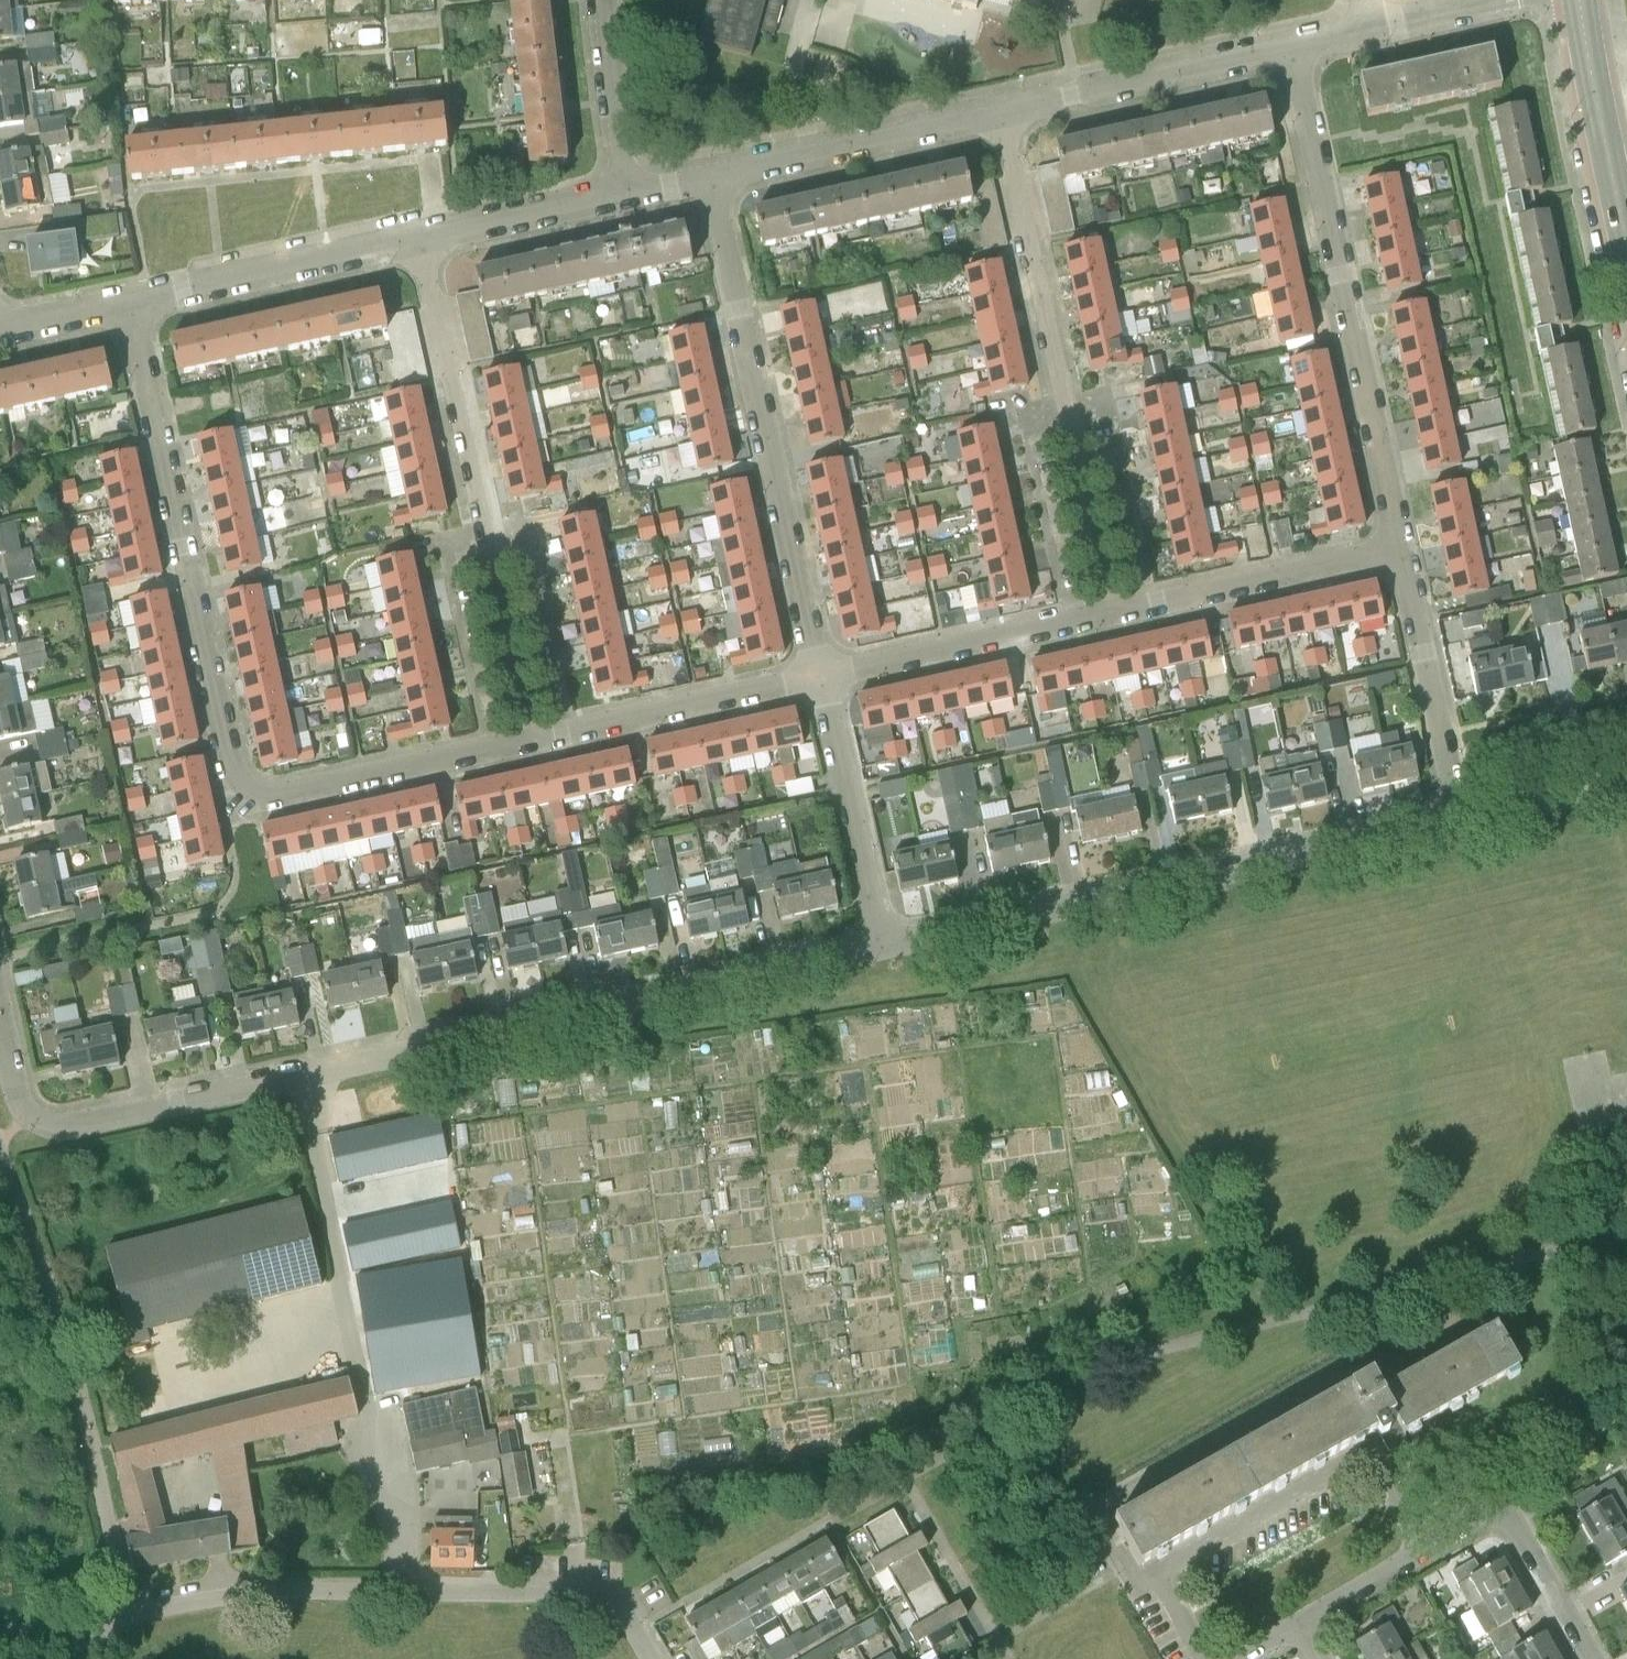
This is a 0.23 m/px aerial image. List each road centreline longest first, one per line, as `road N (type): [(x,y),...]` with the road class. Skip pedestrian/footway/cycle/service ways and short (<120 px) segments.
road 1 (residential): [(35,1117),(57,1126),(879,941)]
road 2 (residential): [(653,1658),(626,1611),(604,1599),(260,1592),(59,1629)]
road 3 (residential): [(879,941),(1457,816)]
road 4 (residential): [(533,735),(420,237)]
road 5 (residential): [(1402,547),(1292,49)]
road 6 (residential): [(821,673),(712,175)]
road 7 (residential): [(1113,609),(1004,112)]
road 8 (residential): [(246,786),(131,300)]
road 9 (residential): [(1206,1658),(1168,1596),(1168,1574),(1364,1464),(1381,1467),(1428,1552)]
road 10 (residential): [(821,673),(1113,609)]
road 11 (residential): [(712,175),(1004,112)]
road 12 (residential): [(131,300),(420,237)]
road 13 (residential): [(1113,609),(1402,547)]
road 14 (residential): [(1004,112),(1292,49)]
road 15 (residential): [(533,735),(821,673)]
road 16 (residential): [(246,786),(260,792),(533,735)]
road 17 (residential): [(1457,816),(1402,547)]
road 18 (residential): [(879,941),(821,673)]
road 19 (residential): [(420,237),(634,192)]
road 20 (tertiary): [(1626,237),(1584,30)]
road 21 (residential): [(634,192),(606,0)]
road 22 (residential): [(1457,816),(1626,778)]
road 23 (residential): [(1595,1658),(1513,1515)]
road 24 (residential): [(1304,1624),(1428,1552)]
road 25 (residential): [(1375,30),(1514,0)]
road 26 (residential): [(0,327),(131,300)]

